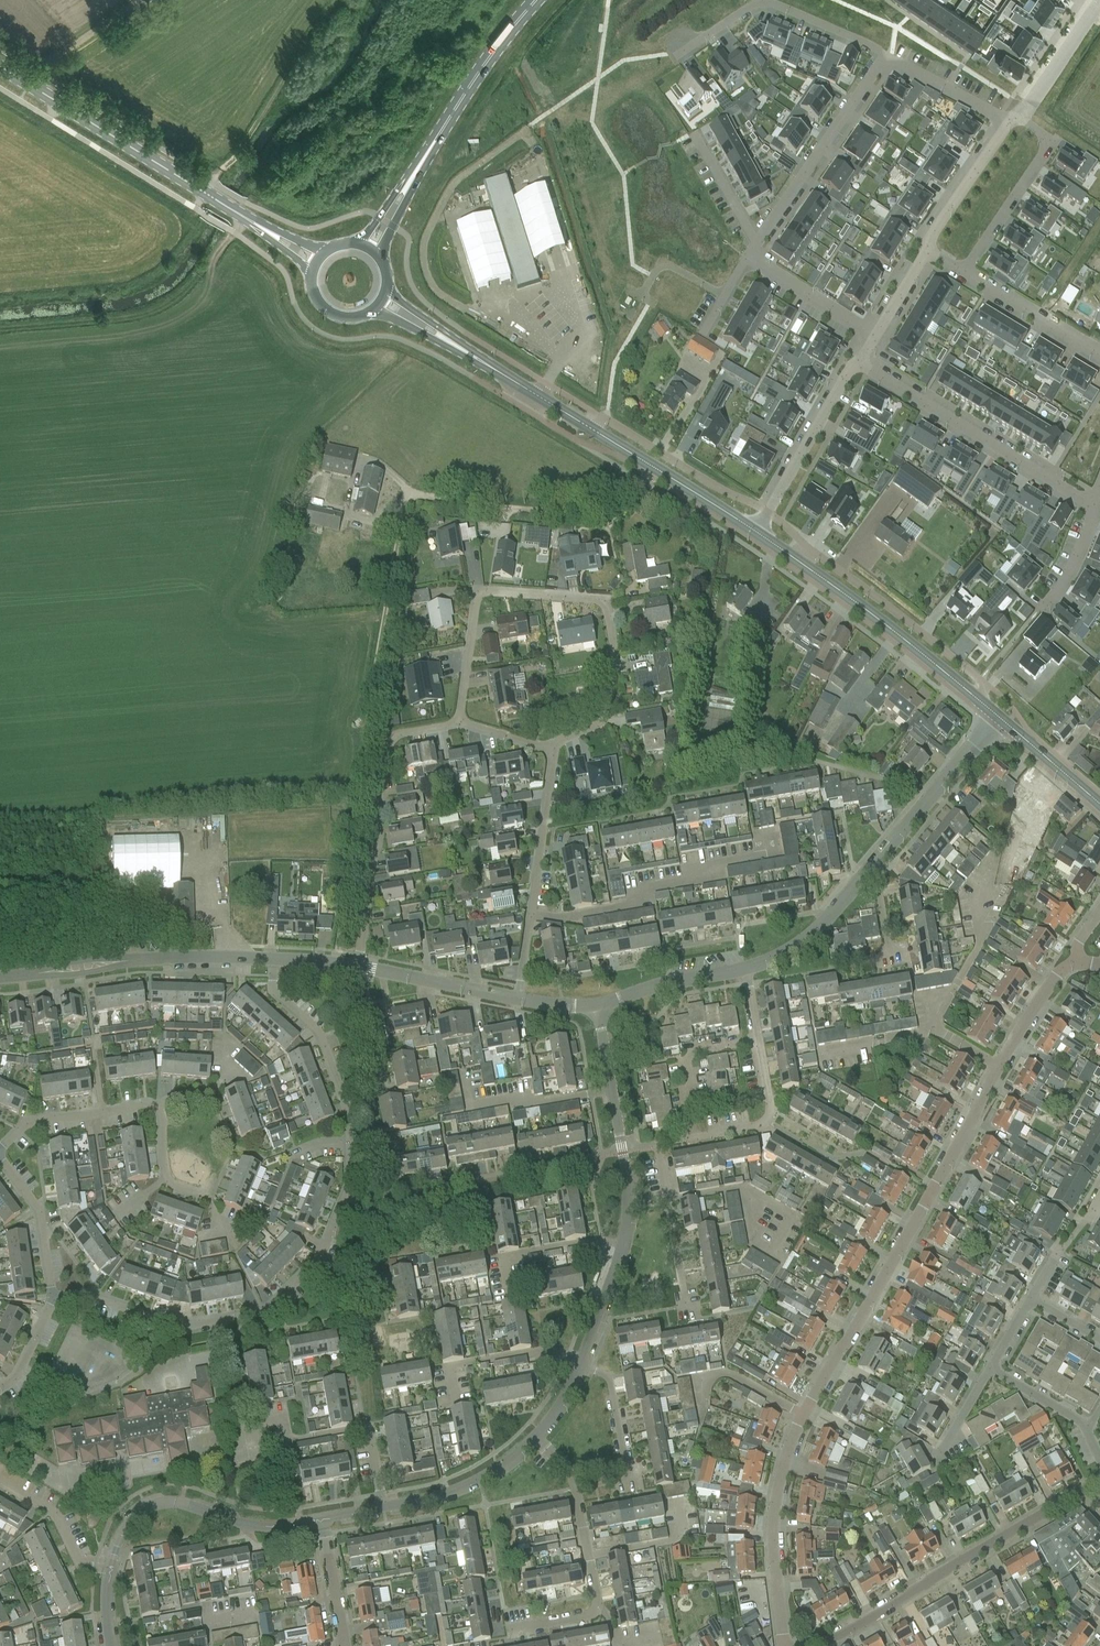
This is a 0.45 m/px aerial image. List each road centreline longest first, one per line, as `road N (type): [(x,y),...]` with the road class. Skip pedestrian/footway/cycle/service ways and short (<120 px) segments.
road 1 (residential): [(784,1645),(774,1513),(791,1443),(999,1068),(1054,979),(1078,962)]
road 2 (track): [(335,965),(399,524),(427,505),(558,516),(595,509),(653,466)]
road 3 (residential): [(553,755),(602,725),(612,698),(609,617),(597,599),(486,594),(475,611),(458,726)]
road 4 (residential): [(52,1299),(96,1297),(179,1328),(265,1313),(325,1249),(349,1190),(349,1144)]
road 5 (unclassified): [(523,132),(450,187),(423,257),(442,297),(549,363),(537,396)]
road 6 (residential): [(112,1645),(108,1572),(143,1510),(173,1504),(271,1528),(322,1520)]
road 7 (residential): [(818,1645),(1099,1484)]
road 8 (residential): [(357,967),(391,742),(458,726)]
road 9 (residential): [(978,701),(983,682),(767,513)]
road 10 (residential): [(0,1149),(37,1118),(159,1105),(165,1179),(205,1196)]
road 11 (primary): [(978,701),(755,533)]
road 12 (residential): [(508,1632),(595,1612),(575,1488),(535,1438)]
road 13 (secondary): [(234,210),(0,67)]
road 14 (residential): [(1094,505),(859,365)]
road 15 (residential): [(0,980),(147,960),(272,963)]
road 16 (residential): [(535,1438),(566,1398),(599,1320),(629,1203)]
road 17 (residential): [(517,998),(553,755)]
road 18 (residential): [(681,51),(768,1),(884,56)]
road 19 (residential): [(884,56),(756,243)]
road 20 (primary): [(412,178),(535,0)]
road 21 (residential): [(382,1507),(363,1428),(287,1442),(282,1418),(256,1423)]
road 22 (residential): [(349,1144),(350,1114),(330,1062),(310,1028),(271,994),(272,963)]
road 23 (residential): [(767,513),(603,419),(590,428)]
road 24 (residential): [(629,1203),(598,1008)]
road 25 (primary): [(755,533),(590,428)]
road 26 (residential): [(873,865),(998,718)]
road 27 (residential): [(1017,119),(1040,133),(1042,154),(963,273)]
road 28 (residential): [(767,513),(859,365)]
road 29 (residential): [(382,1507),(450,1493),(497,1470),(535,1438)]
road 30 (residential): [(745,971),(833,908),(873,865)]
road 31 (residential): [(357,967),(517,998)]
road 32 (residential): [(963,273),(1099,354)]
road 33 (residential): [(694,1138),(690,1050),(759,1041)]
road 34 (residential): [(694,1138),(759,1126),(771,1110),(759,1041)]
road 35 (residential): [(0,1157),(38,1211),(52,1299)]
road 36 (residential): [(598,1008),(745,971)]
road 37 (residential): [(747,257),(876,336)]
road 38 (residential): [(929,251),(1006,126)]
road 39 (residential): [(884,56),(1006,126)]
road 40 (residential): [(1017,119),(1095,7)]
road 41 (primary): [(1099,806),(998,718)]
road 42 (residential): [(344,1645),(322,1520)]
road 43 (residential): [(693,133),(756,243)]
road 44 (residential): [(1086,1434),(984,1371)]

